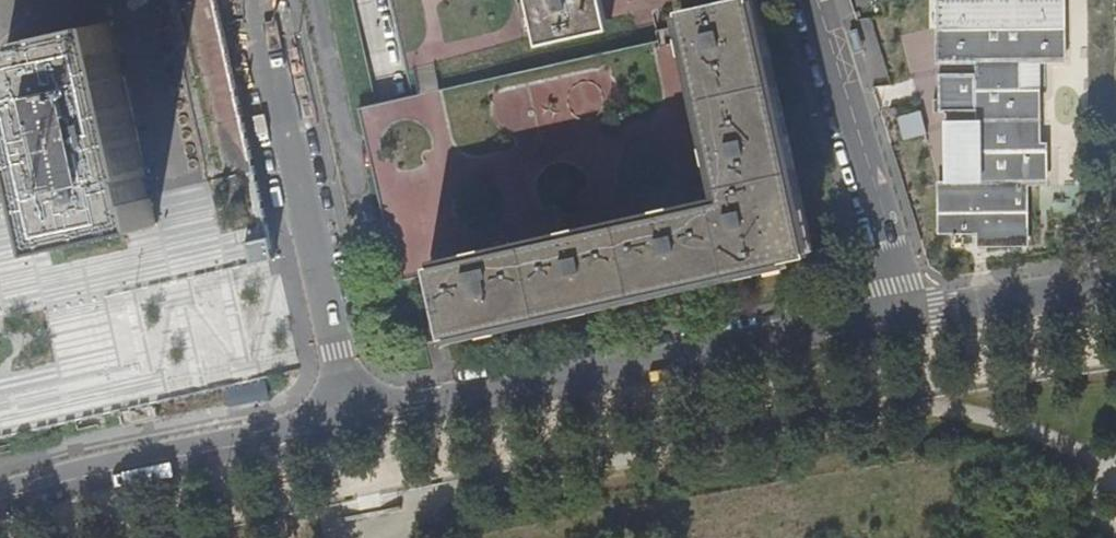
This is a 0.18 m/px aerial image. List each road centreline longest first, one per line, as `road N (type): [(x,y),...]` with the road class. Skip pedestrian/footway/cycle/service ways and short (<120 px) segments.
road 1 (residential): [(917,312),(350,417)]
road 2 (residential): [(255,0),(350,417)]
road 3 (residential): [(350,417),(0,502)]
road 4 (residential): [(816,0),(917,312)]
road 5 (residential): [(1115,284),(917,312)]

